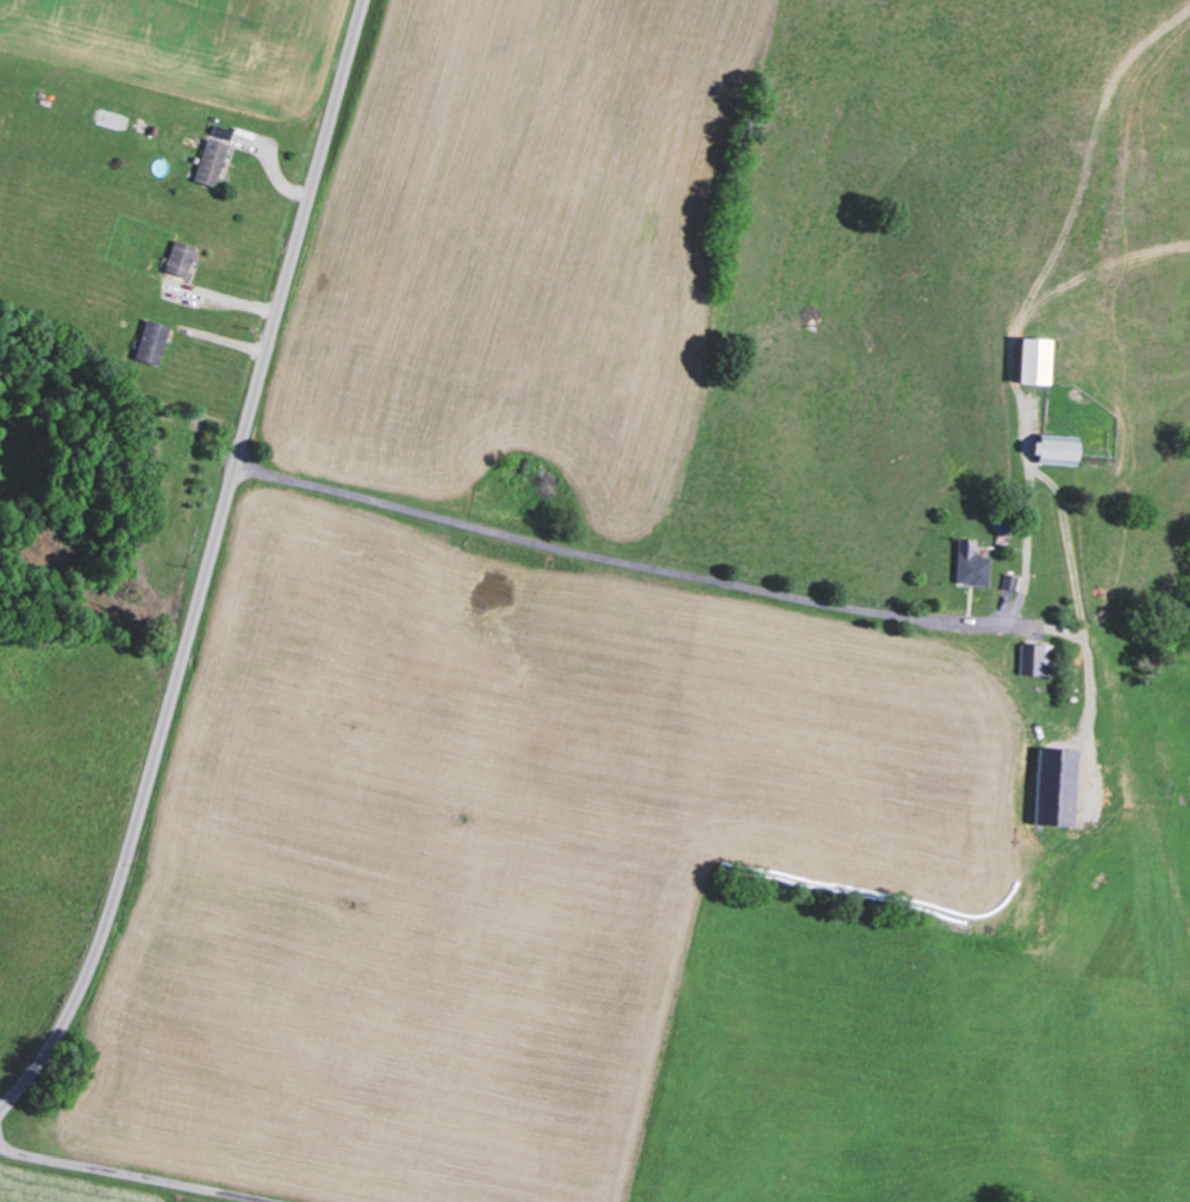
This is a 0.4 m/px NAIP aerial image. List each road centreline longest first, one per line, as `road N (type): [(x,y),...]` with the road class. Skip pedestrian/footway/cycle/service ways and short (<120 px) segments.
road 1 (residential): [(0,1107),(67,1017),(117,892),(362,0)]
road 2 (residential): [(0,1149),(258,1201)]

